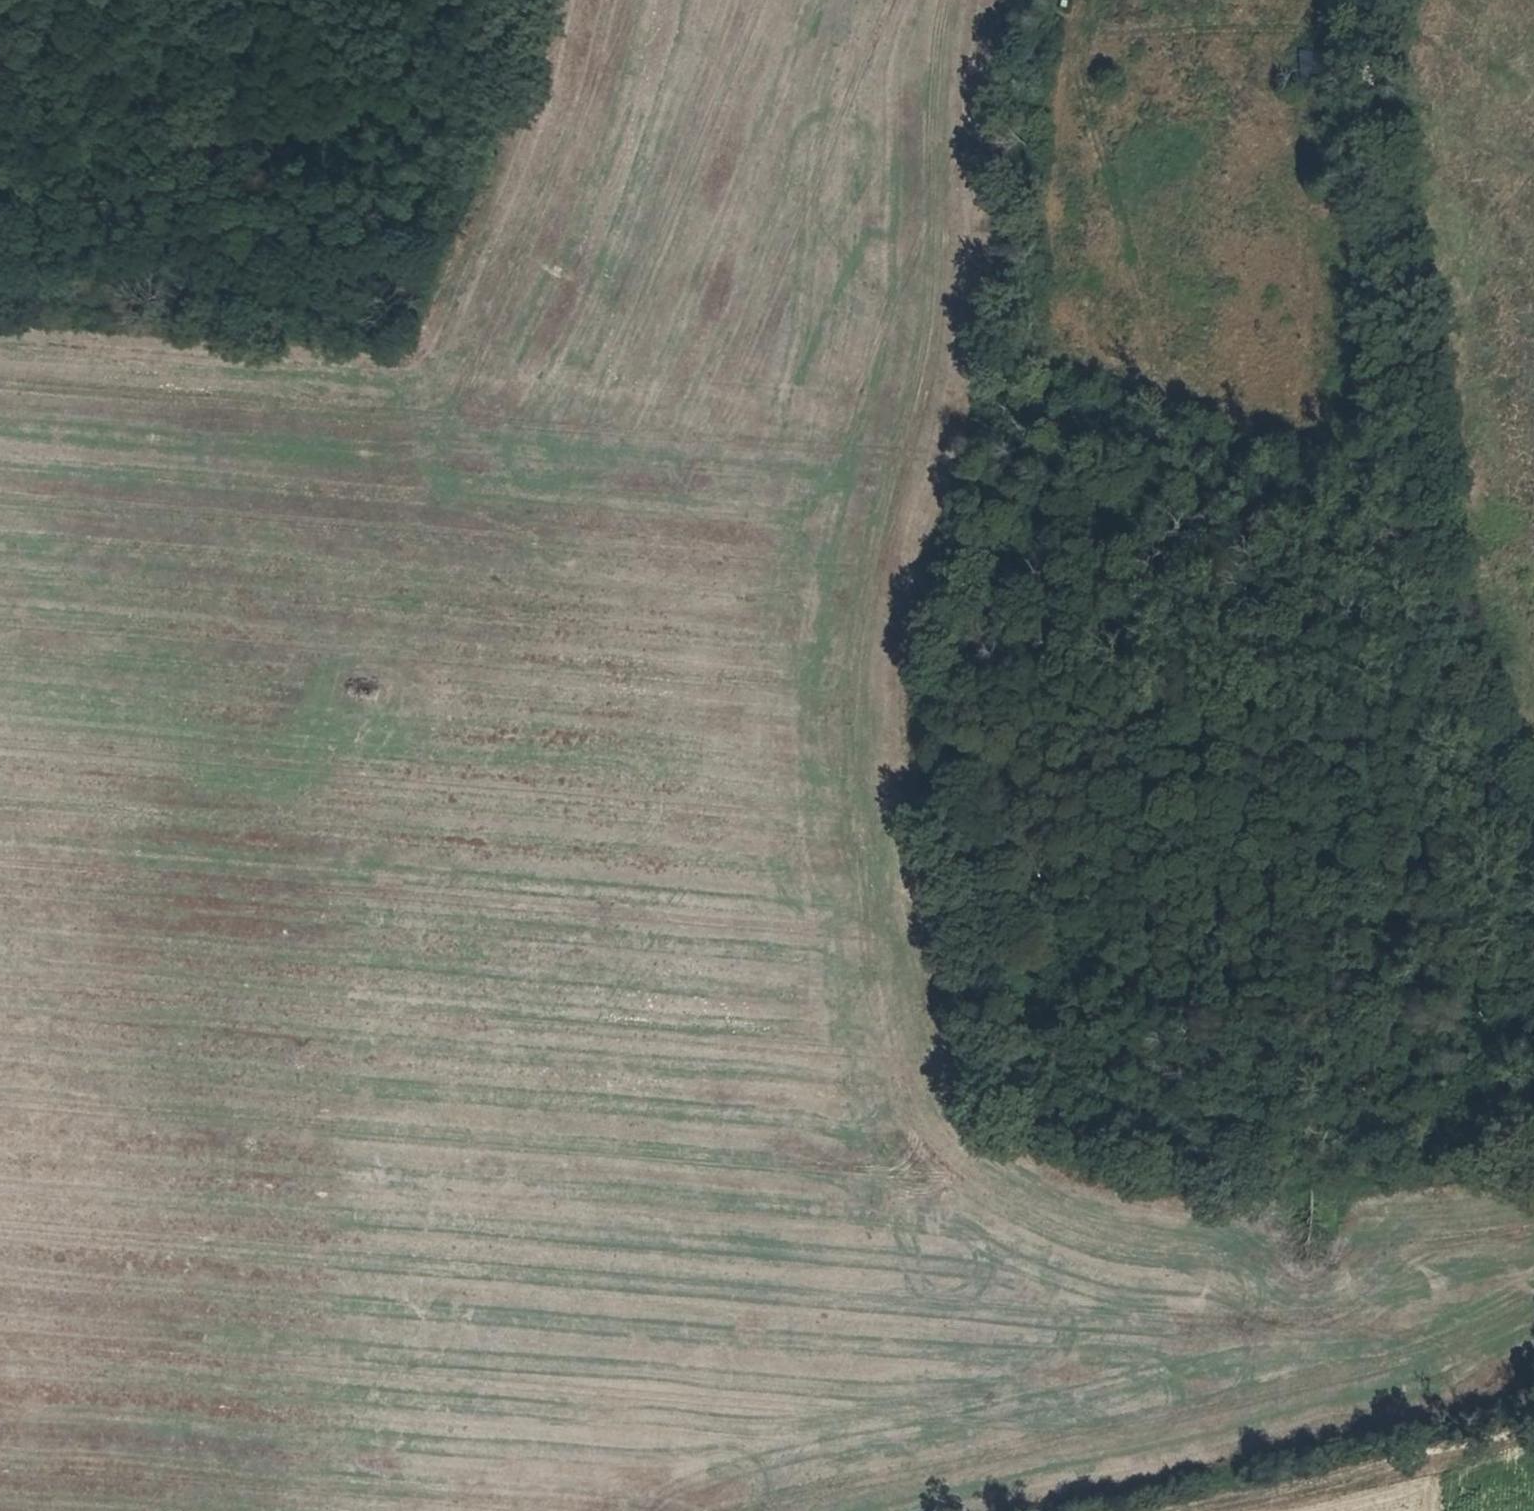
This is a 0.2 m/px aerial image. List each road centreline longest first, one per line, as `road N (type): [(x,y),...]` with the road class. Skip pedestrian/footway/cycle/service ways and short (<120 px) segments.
road 1 (track): [(1533,813),(1459,594),(1450,362),(1393,122),(1390,35),(1413,0)]
road 2 (track): [(1228,1510),(1349,1487),(1533,1415)]

